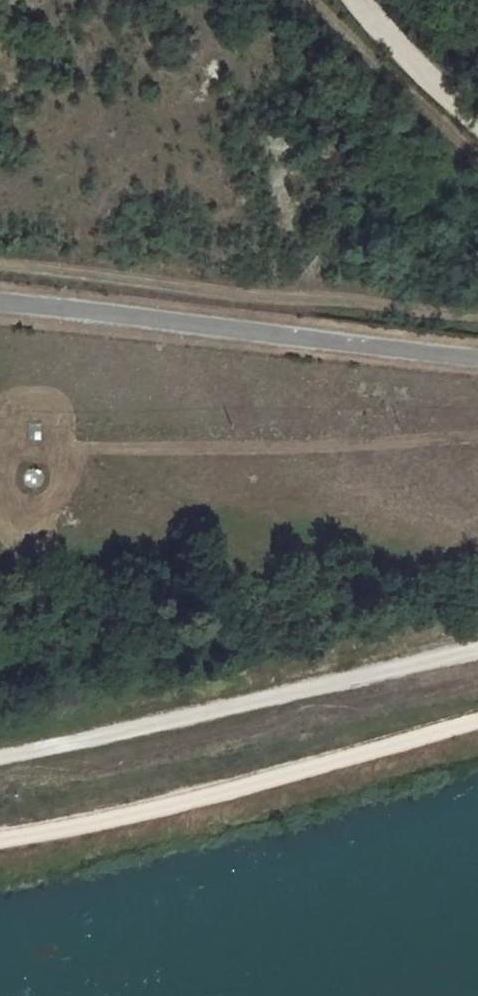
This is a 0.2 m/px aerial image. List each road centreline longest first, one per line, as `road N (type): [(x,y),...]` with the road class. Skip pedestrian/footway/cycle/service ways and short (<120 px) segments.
road 1 (track): [(0,761),(477,659)]
road 2 (unclassified): [(477,361),(0,305)]
road 3 (track): [(0,263),(477,315)]
road 4 (track): [(359,0),(477,120)]

